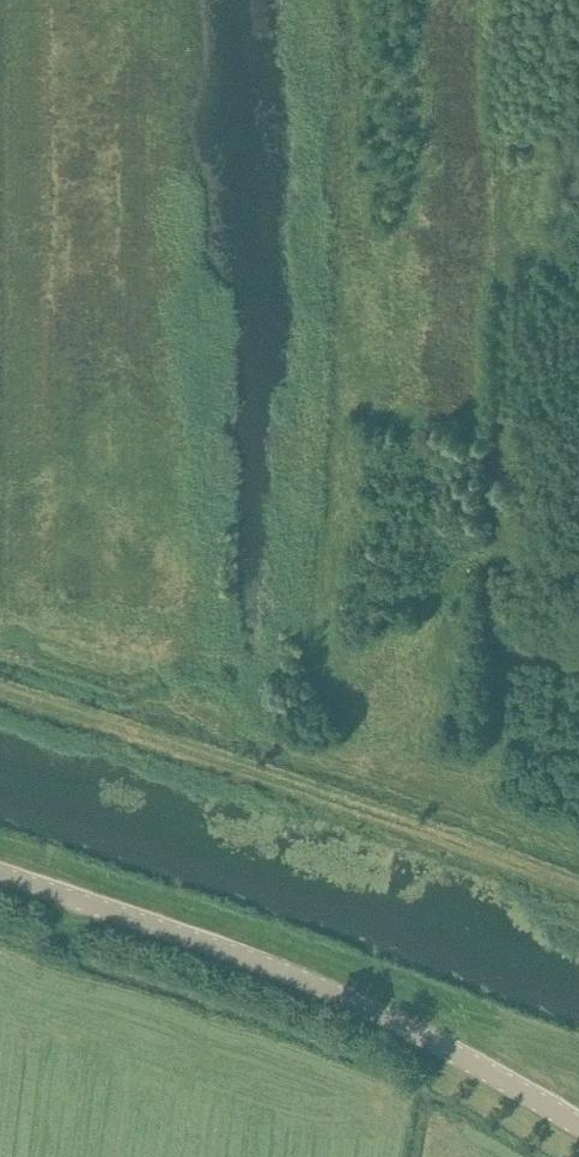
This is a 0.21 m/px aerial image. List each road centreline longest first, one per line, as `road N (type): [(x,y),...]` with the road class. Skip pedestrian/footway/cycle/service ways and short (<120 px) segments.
road 1 (tertiary): [(0,874),(259,961),(399,1023),(578,1124)]
road 2 (track): [(0,633),(97,664),(154,660),(180,697),(578,848)]
road 3 (track): [(0,691),(416,825)]
road 4 (track): [(416,825),(578,885)]

